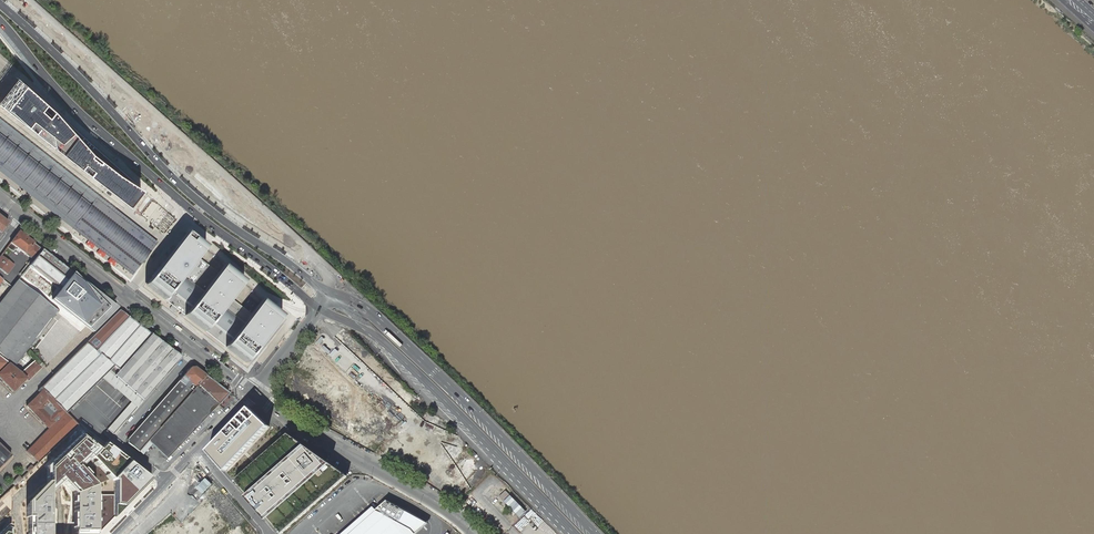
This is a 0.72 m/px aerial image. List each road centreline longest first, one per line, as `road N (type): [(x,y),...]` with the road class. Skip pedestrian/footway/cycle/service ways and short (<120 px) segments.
road 1 (primary): [(330,292),(187,190),(0,4)]
road 2 (primary): [(0,20),(84,117),(319,307)]
road 3 (primary): [(596,533),(396,336),(330,292)]
road 4 (primary): [(319,307),(376,335),(575,533)]
road 5 (tertiary): [(253,393),(435,499),(479,533)]
road 6 (residential): [(196,349),(119,439),(166,482)]
road 7 (tertiary): [(23,217),(124,295)]
road 8 (residential): [(166,482),(253,393)]

